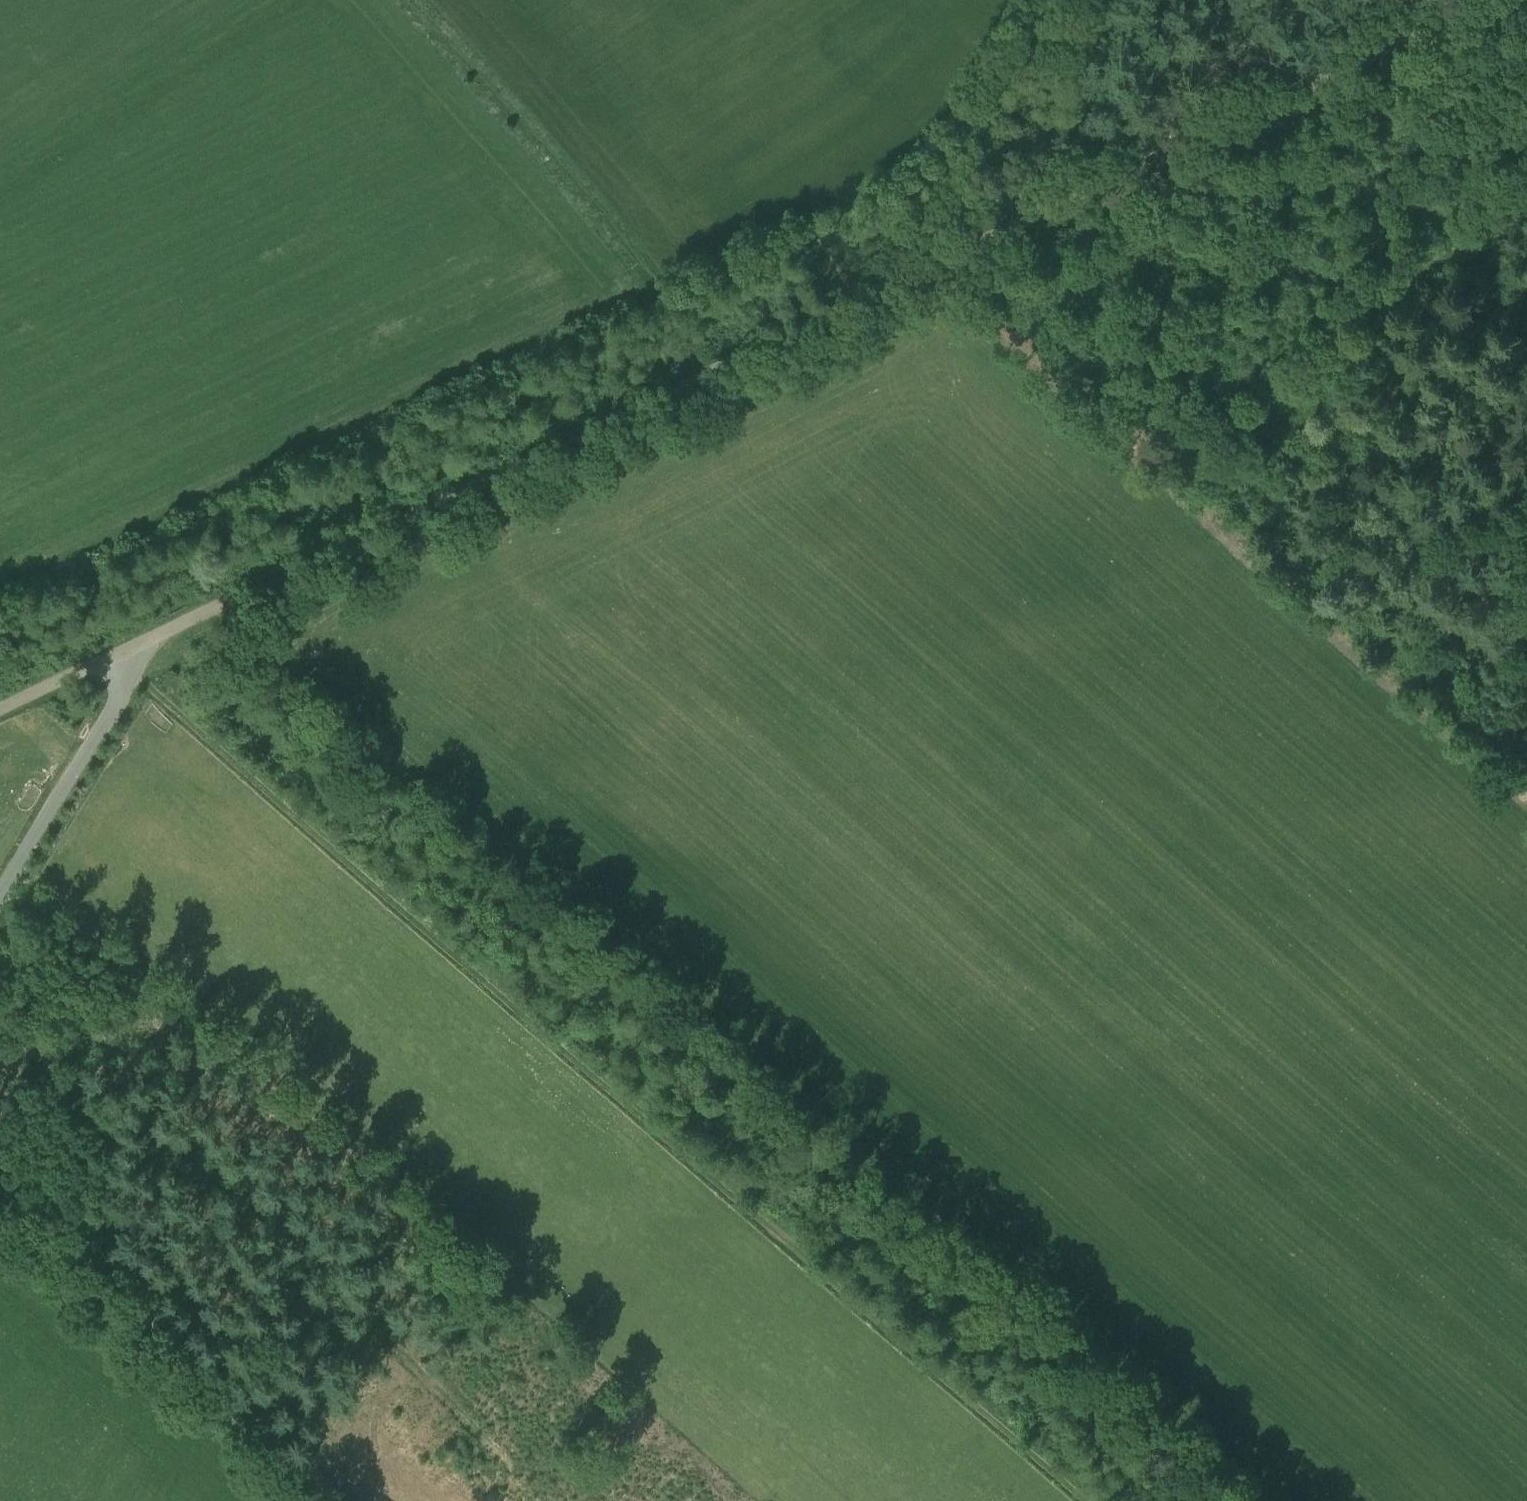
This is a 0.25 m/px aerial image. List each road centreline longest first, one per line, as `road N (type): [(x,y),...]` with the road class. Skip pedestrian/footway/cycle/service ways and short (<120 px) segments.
road 1 (unclassified): [(151,635),(864,279),(1452,0)]
road 2 (track): [(1087,1500),(201,733),(177,692),(182,621)]
road 3 (unclassified): [(0,878),(151,635)]
road 4 (unclassified): [(0,700),(151,635)]

